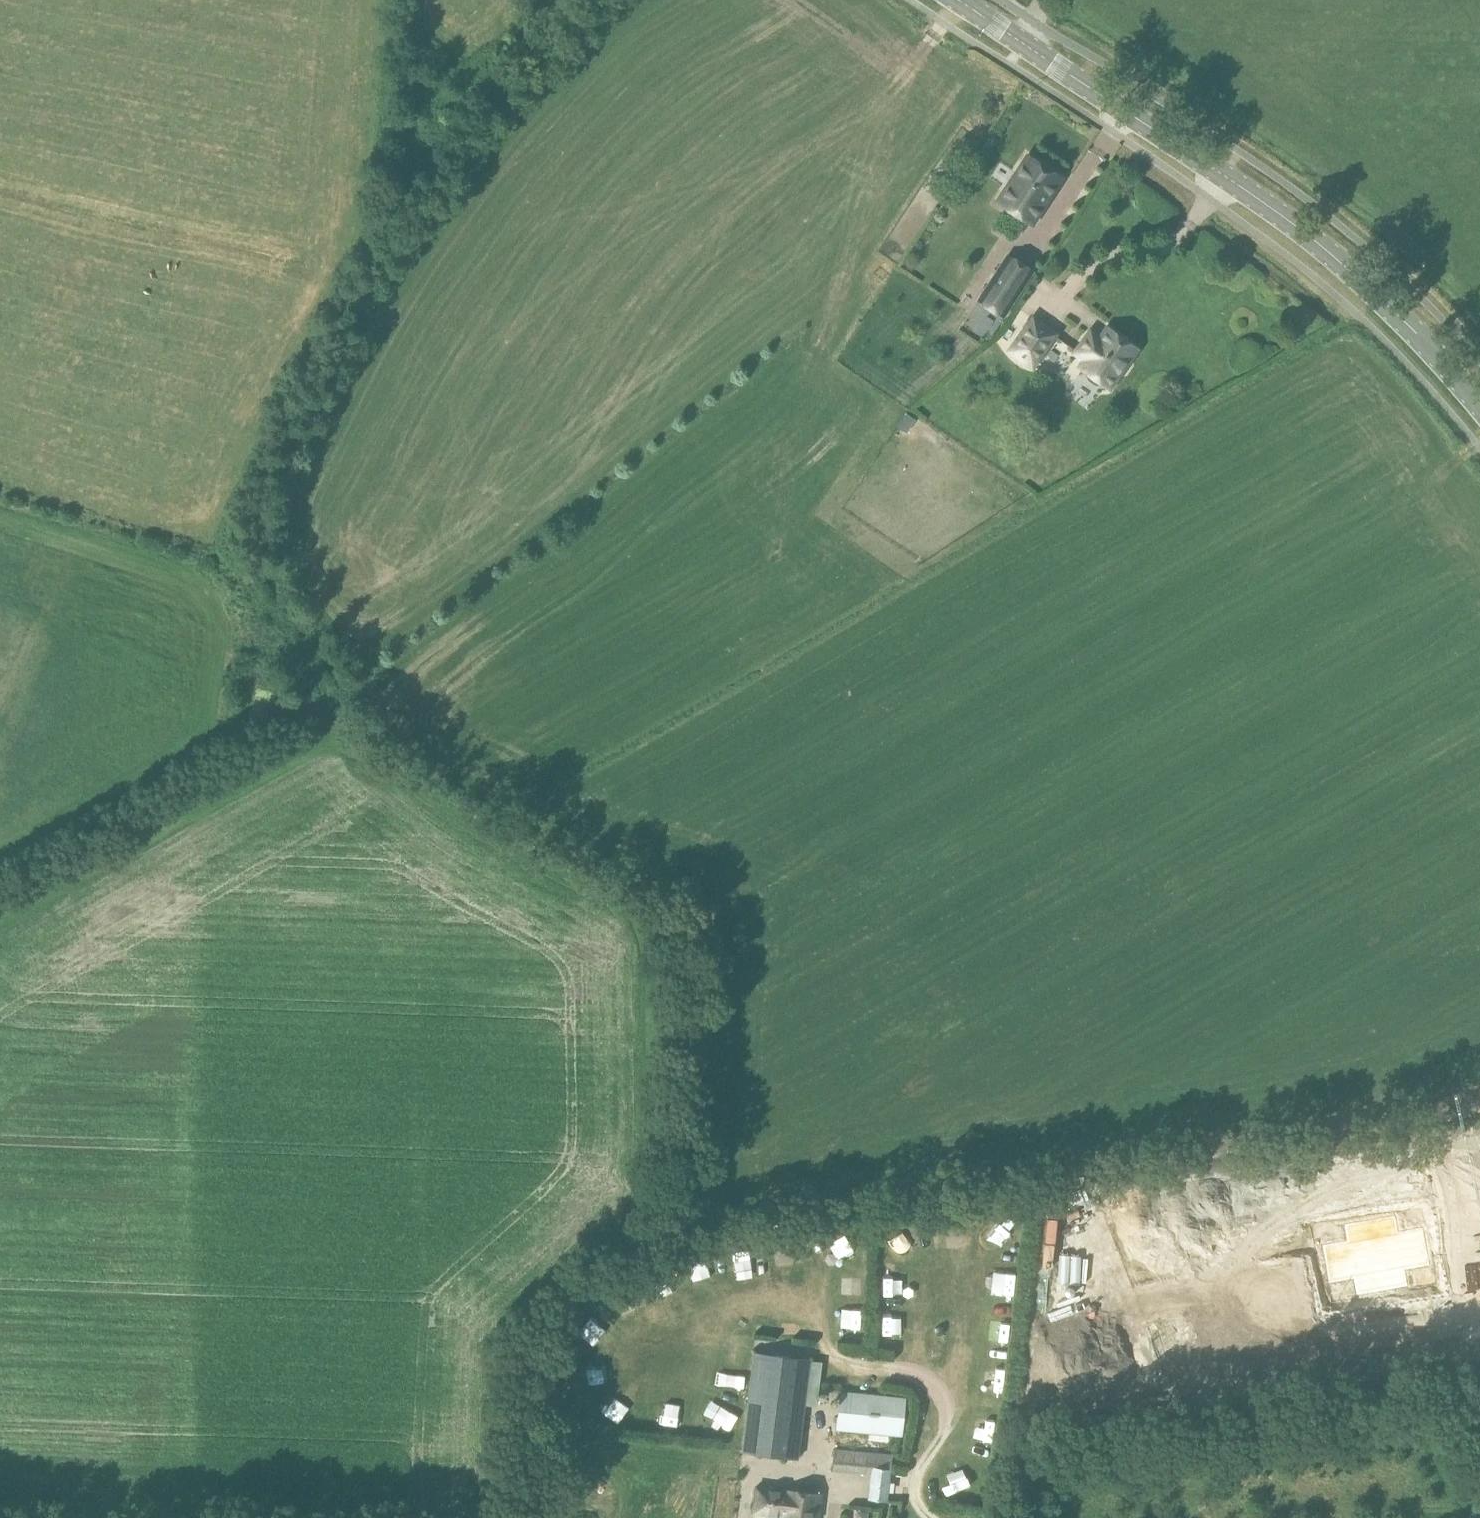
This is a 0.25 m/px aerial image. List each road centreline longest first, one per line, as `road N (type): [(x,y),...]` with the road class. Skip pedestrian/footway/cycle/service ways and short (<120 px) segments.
road 1 (secondary): [(1479,408),(1416,331),(1311,239),(961,0)]

